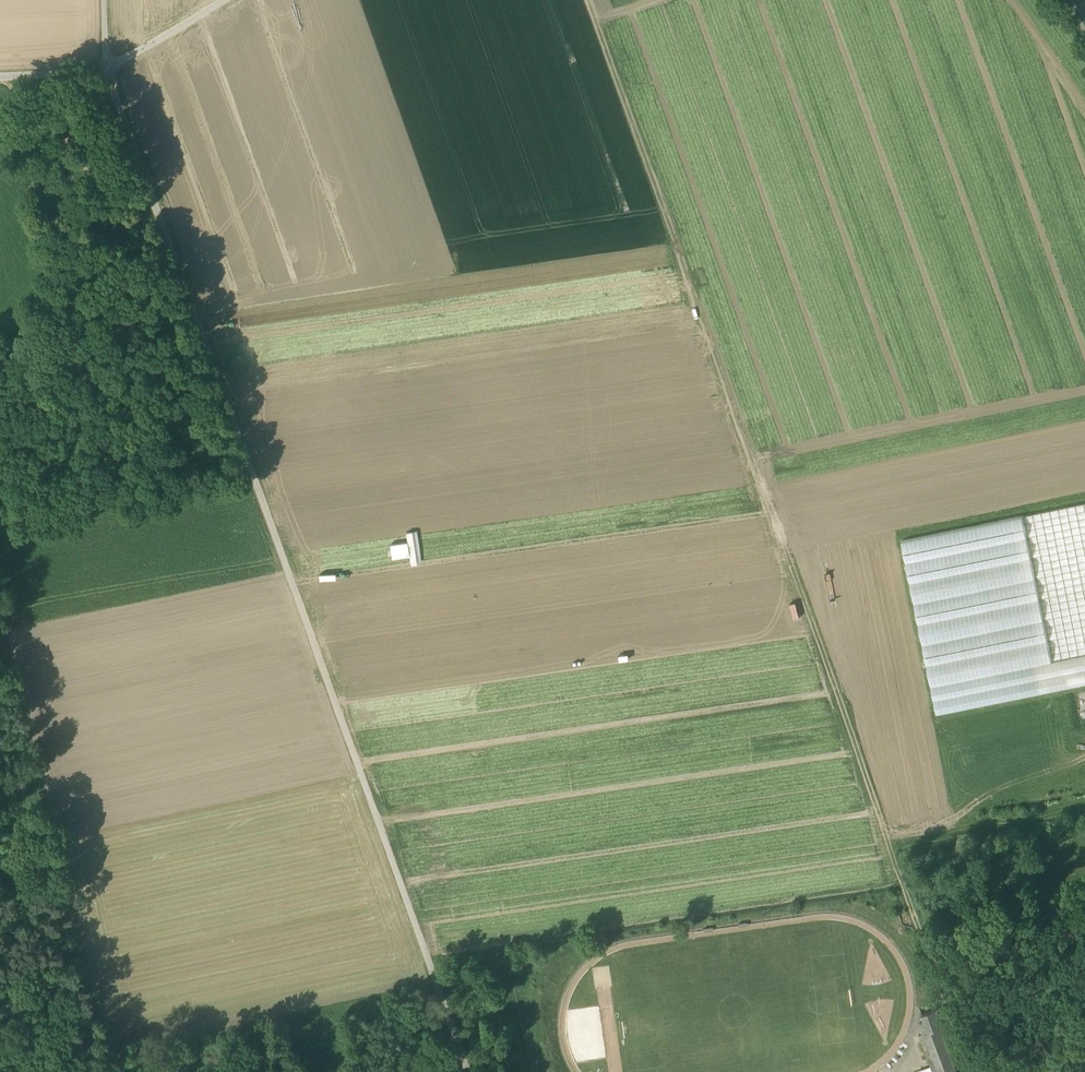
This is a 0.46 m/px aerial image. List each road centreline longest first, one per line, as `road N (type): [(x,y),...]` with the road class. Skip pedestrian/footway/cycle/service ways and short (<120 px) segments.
road 1 (track): [(587,0),(972,1069)]
road 2 (unclassified): [(467,1071),(105,67)]
road 3 (unclassified): [(223,0),(105,67)]

